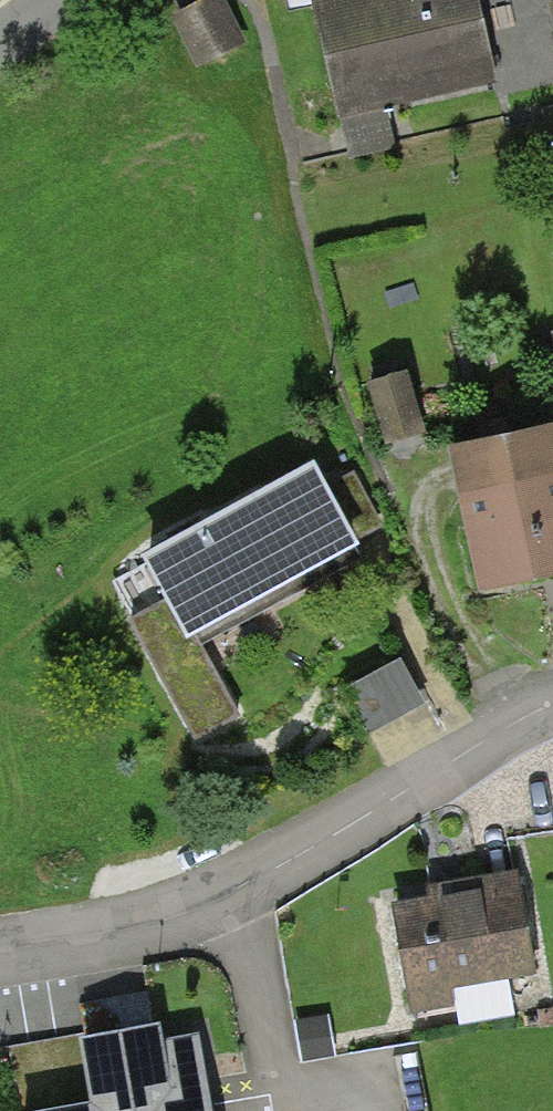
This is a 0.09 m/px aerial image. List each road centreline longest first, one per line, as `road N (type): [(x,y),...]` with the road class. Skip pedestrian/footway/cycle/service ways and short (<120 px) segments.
road 1 (residential): [(552,707),(212,903),(154,926),(0,953)]

